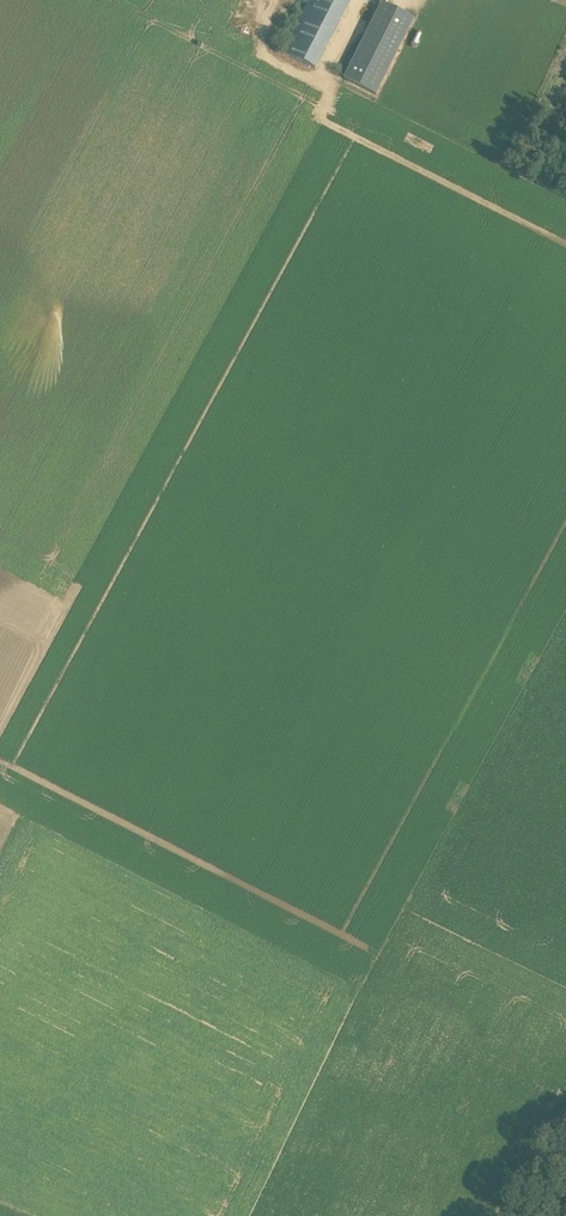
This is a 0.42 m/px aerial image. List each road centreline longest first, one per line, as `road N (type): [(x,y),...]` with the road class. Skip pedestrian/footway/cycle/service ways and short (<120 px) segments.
road 1 (track): [(561,1095),(498,1215)]

